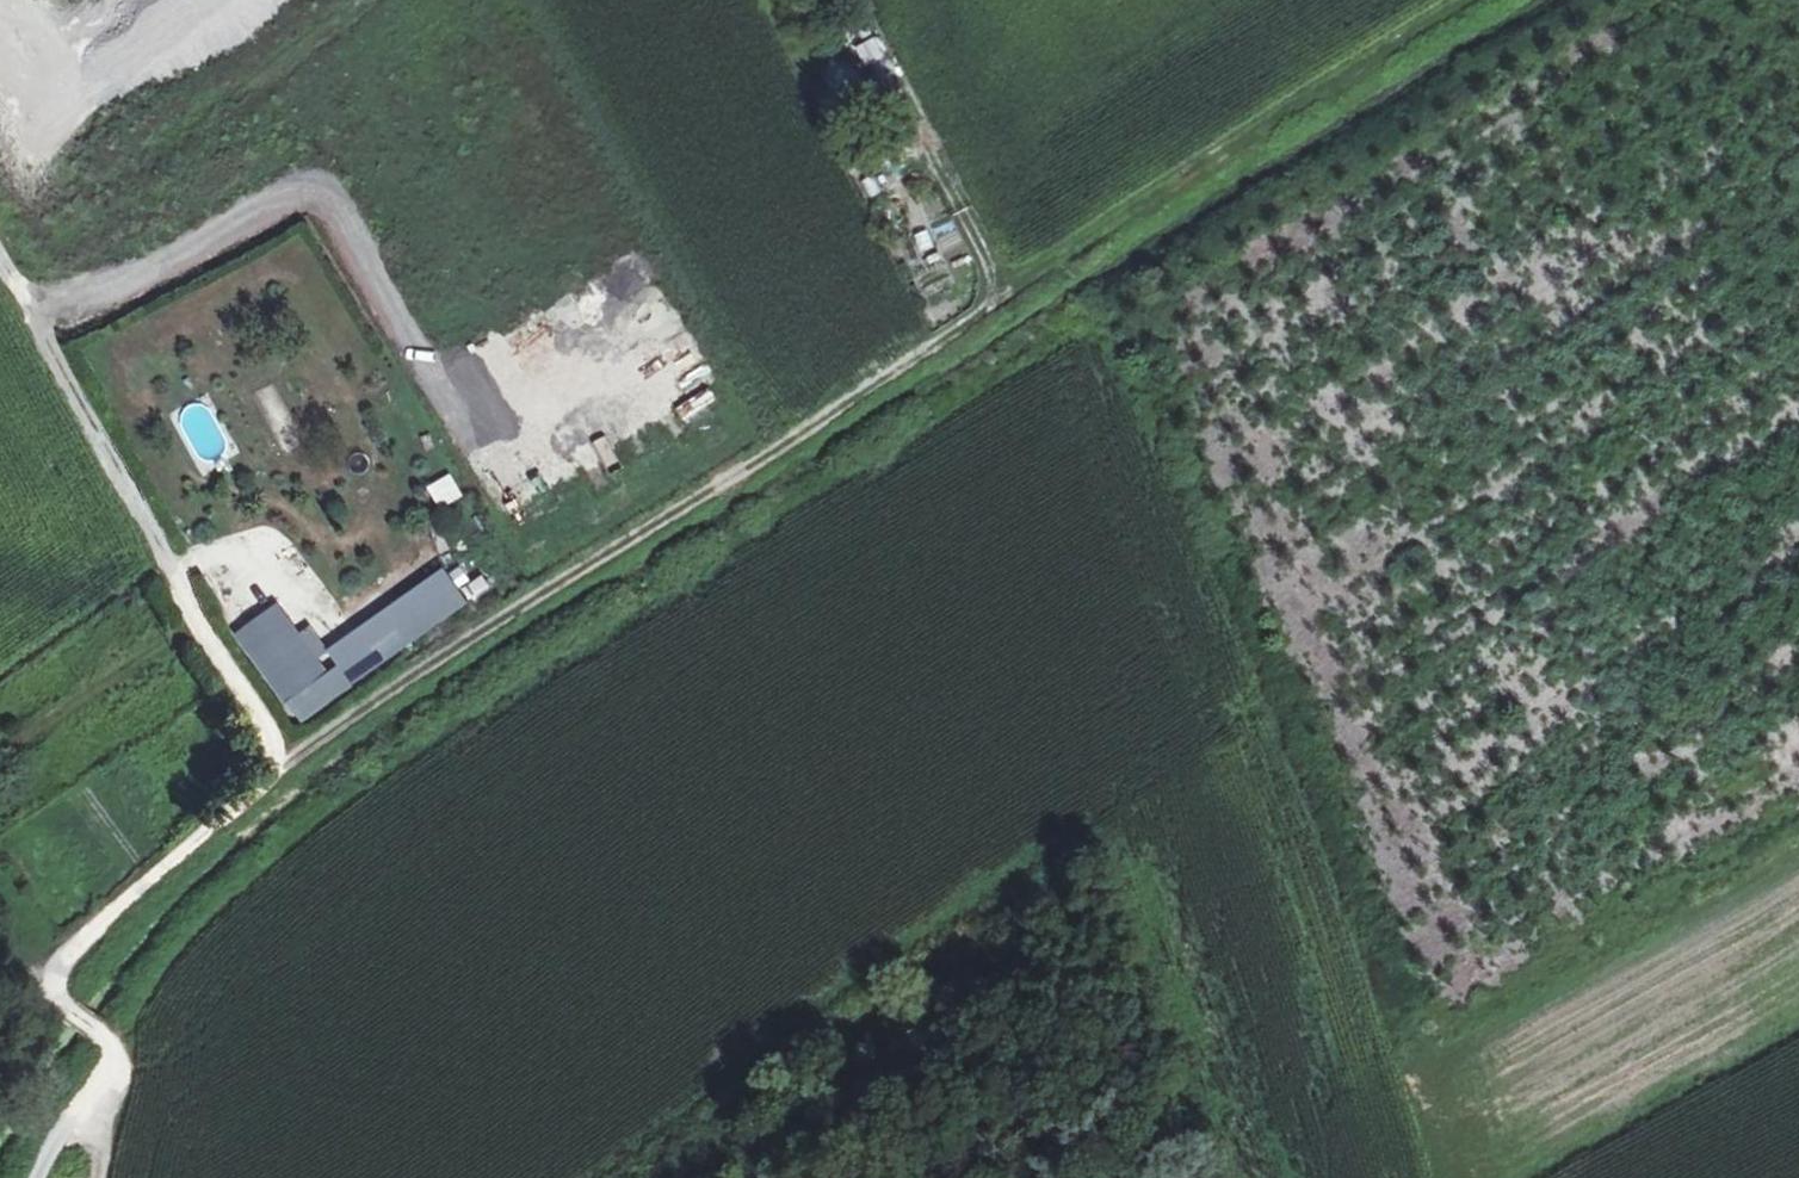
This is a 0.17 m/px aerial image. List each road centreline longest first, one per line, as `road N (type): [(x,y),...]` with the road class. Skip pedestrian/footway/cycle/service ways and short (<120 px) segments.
road 1 (track): [(281,759),(1498,0)]
road 2 (track): [(281,759),(0,255)]
road 3 (unclassified): [(281,759),(99,918),(55,978),(57,995),(113,1054),(34,1177)]

